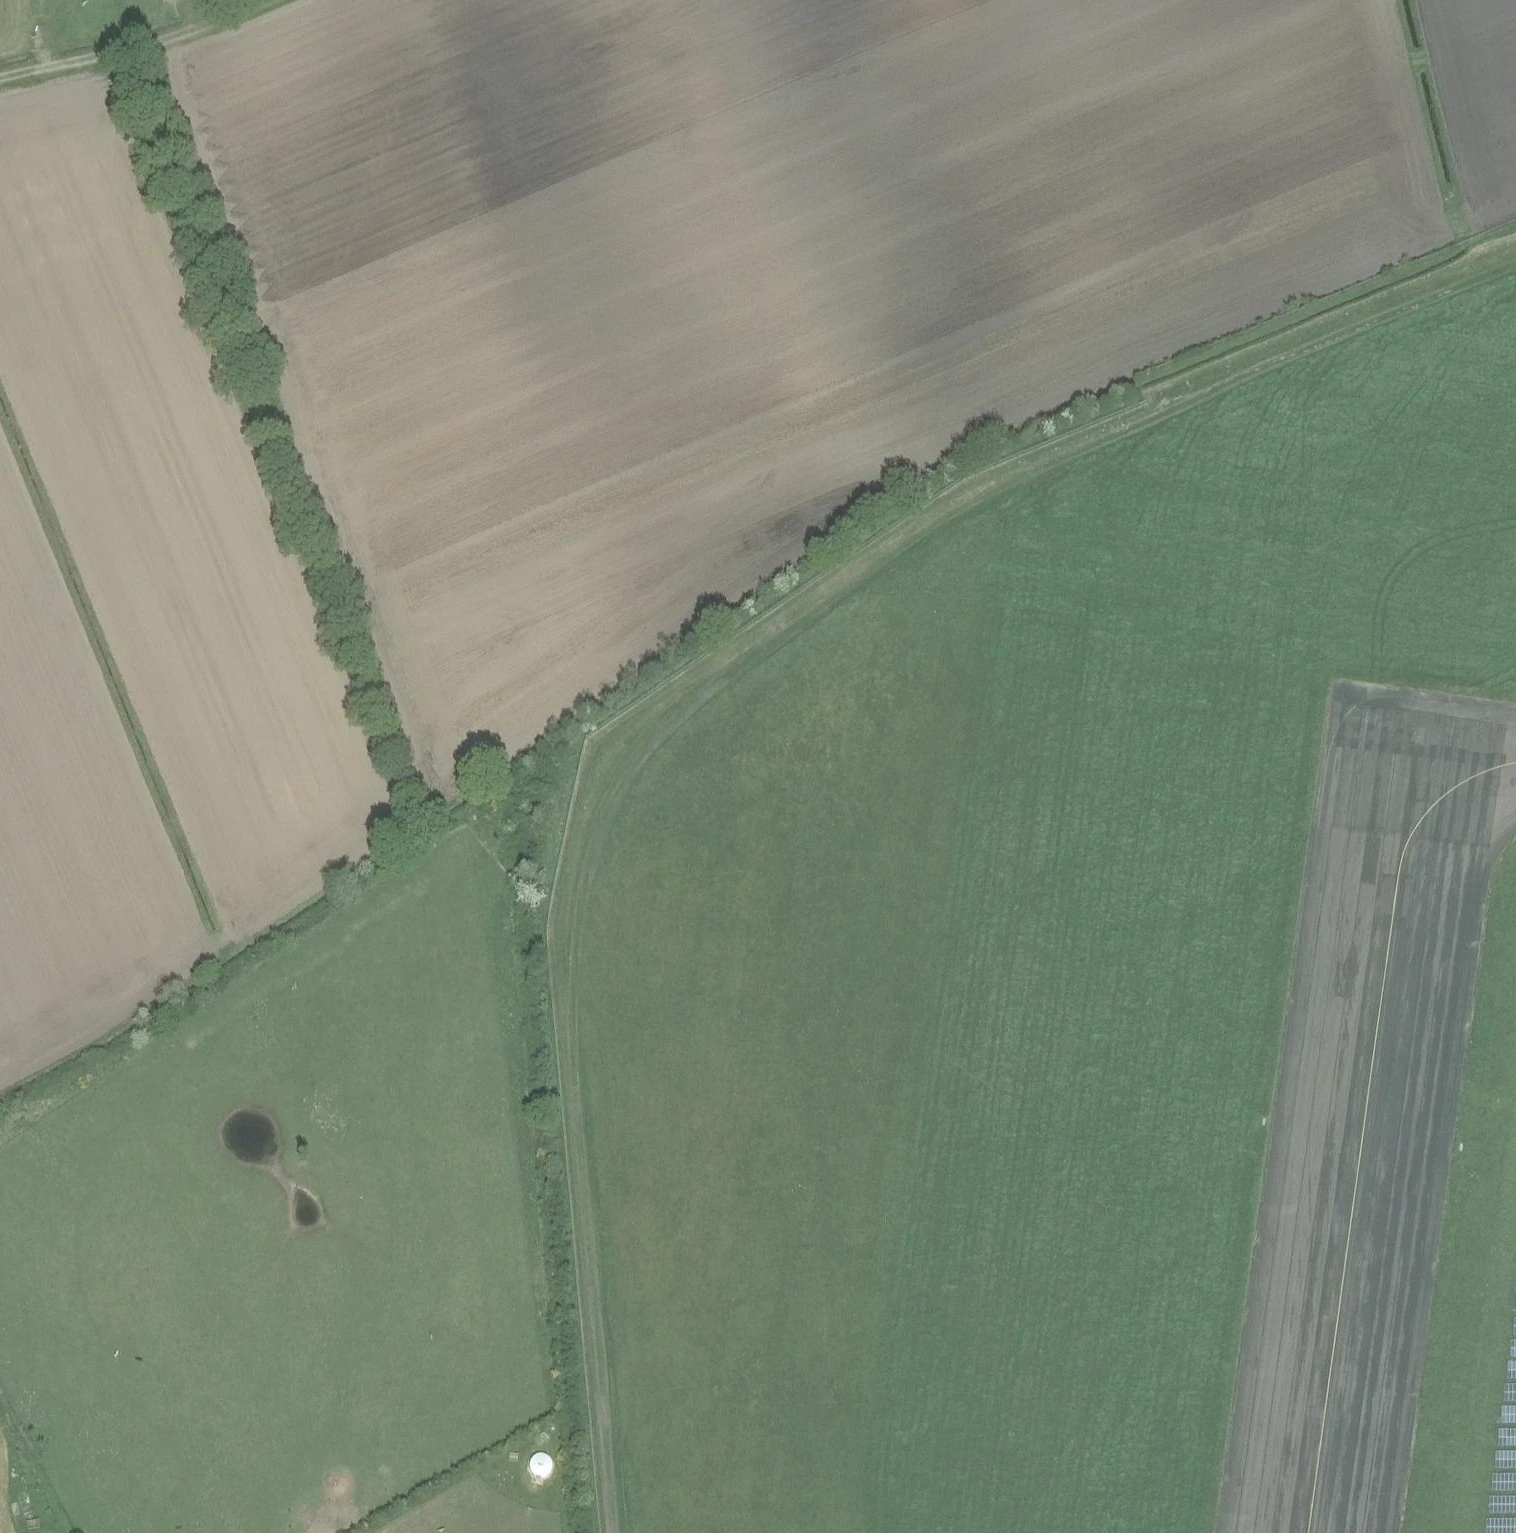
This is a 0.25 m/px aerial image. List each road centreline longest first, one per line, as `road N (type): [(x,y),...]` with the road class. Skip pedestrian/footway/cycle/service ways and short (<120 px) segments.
road 1 (track): [(120,50),(259,395)]
road 2 (track): [(0,78),(120,50),(258,0)]

